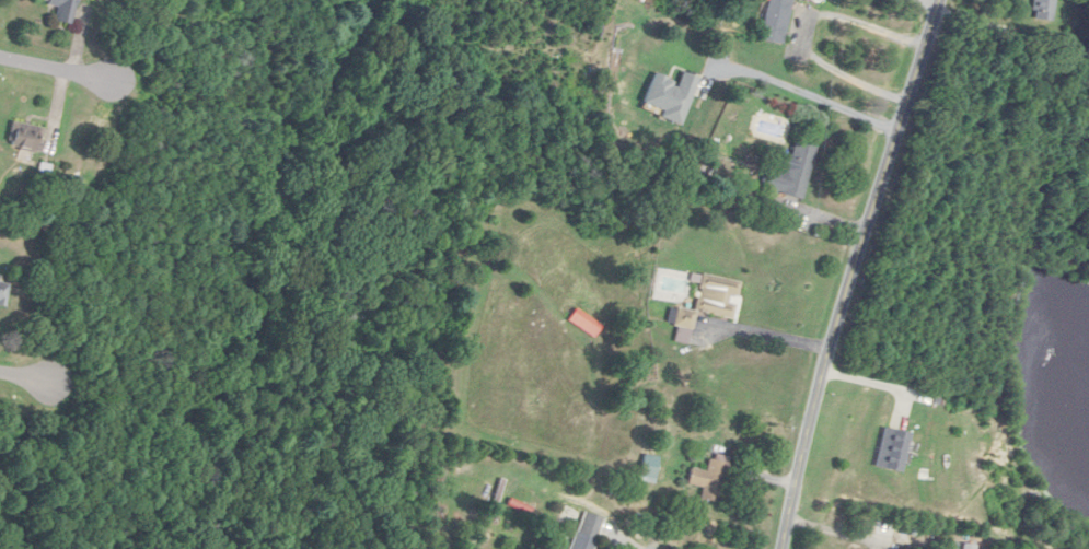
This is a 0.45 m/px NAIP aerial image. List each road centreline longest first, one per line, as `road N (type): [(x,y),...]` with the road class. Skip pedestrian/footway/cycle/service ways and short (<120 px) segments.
road 1 (residential): [(789,548),(833,344),(936,0)]
road 2 (residential): [(0,56),(155,89)]

